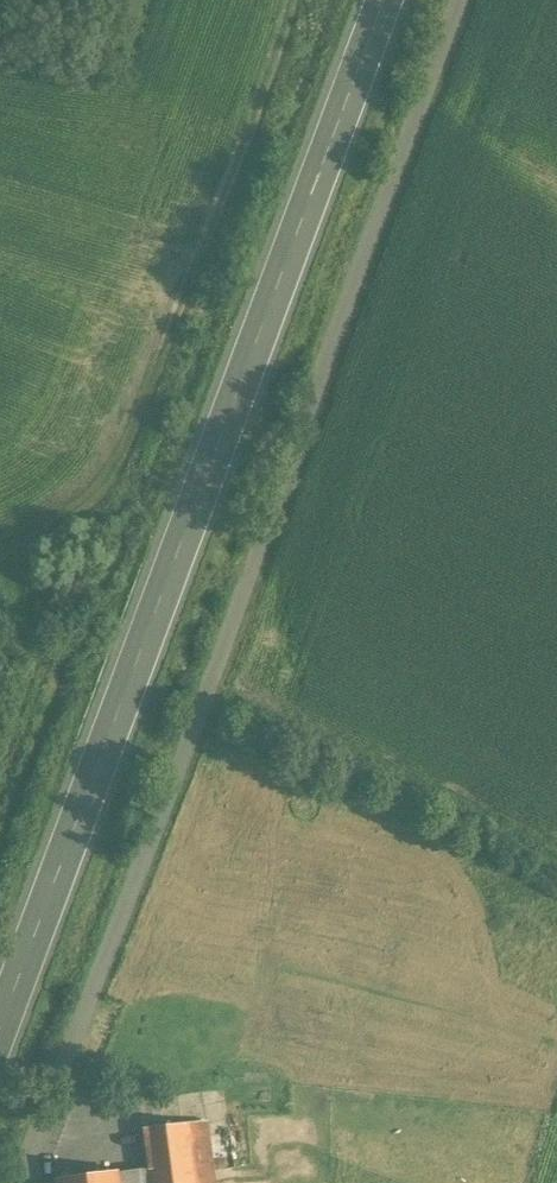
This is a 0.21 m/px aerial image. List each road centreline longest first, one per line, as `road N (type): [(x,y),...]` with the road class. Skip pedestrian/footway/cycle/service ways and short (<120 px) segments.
road 1 (unclassified): [(16,1182),(219,673),(454,0)]
road 2 (secondary): [(383,0),(0,1026)]
road 3 (track): [(294,0),(104,502),(0,553)]

